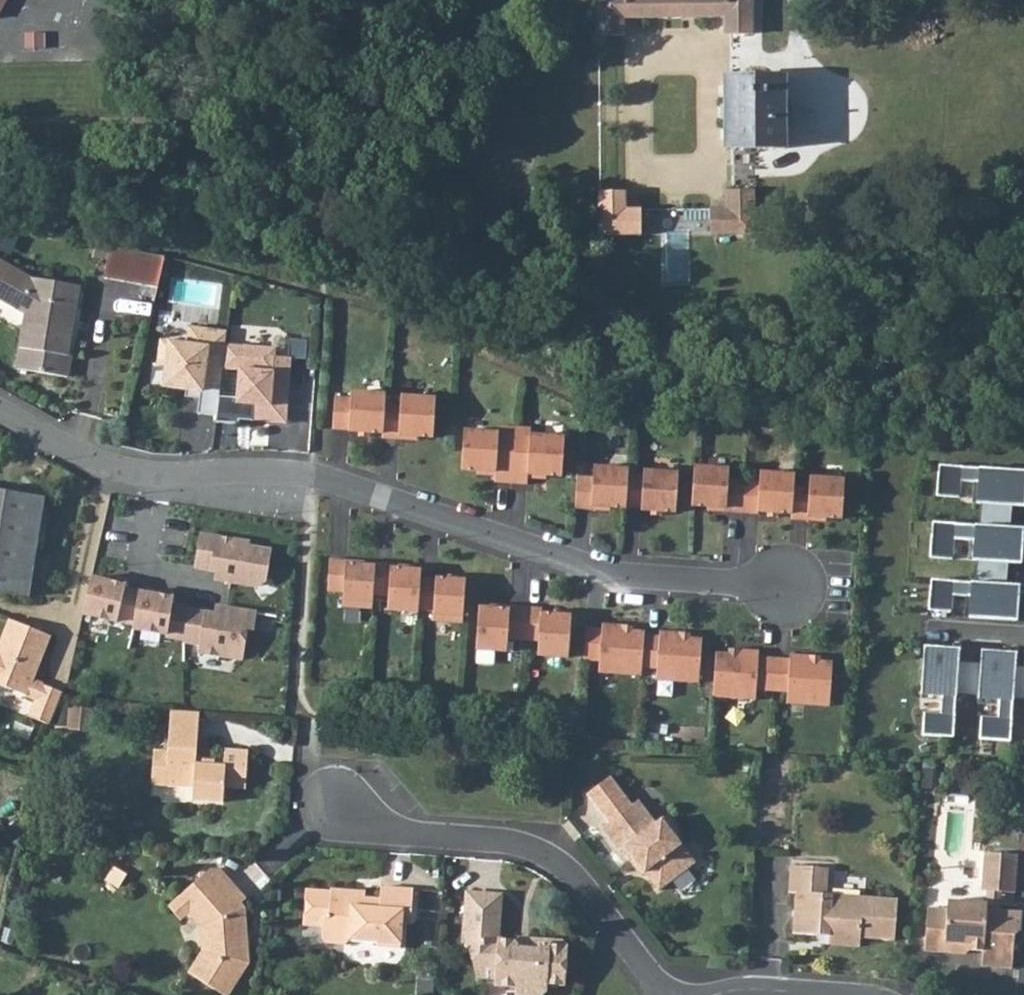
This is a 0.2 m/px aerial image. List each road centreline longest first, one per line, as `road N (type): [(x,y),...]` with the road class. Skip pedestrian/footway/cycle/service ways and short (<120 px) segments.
road 1 (residential): [(0,407),(104,462),(150,475),(263,471),(312,477),(611,574),(784,587)]
road 2 (residential): [(336,804),(371,830),(487,838),(547,855),(670,994)]

